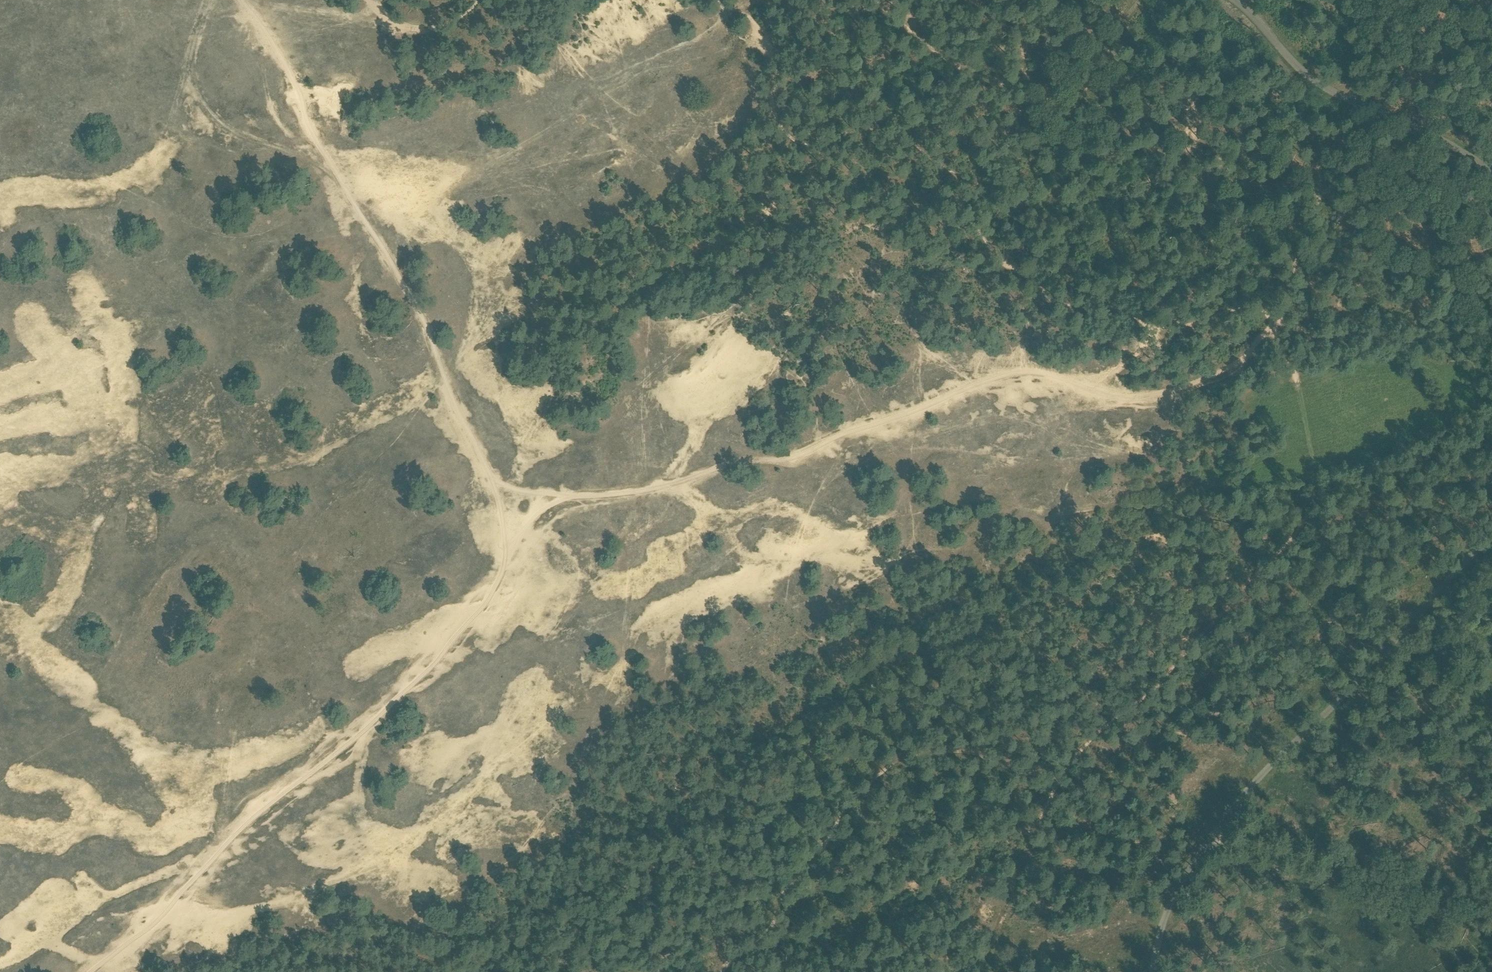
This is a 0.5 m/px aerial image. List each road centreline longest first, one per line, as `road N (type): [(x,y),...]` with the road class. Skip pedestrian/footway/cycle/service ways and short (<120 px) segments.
road 1 (unclassified): [(1148,971),(1186,859),(1234,797),(1491,532)]
road 2 (unclassified): [(1491,175),(1309,78),(1233,0)]
road 3 (track): [(1229,804),(1491,873)]
road 4 (track): [(1341,220),(1377,197),(1444,179),(1474,161)]

